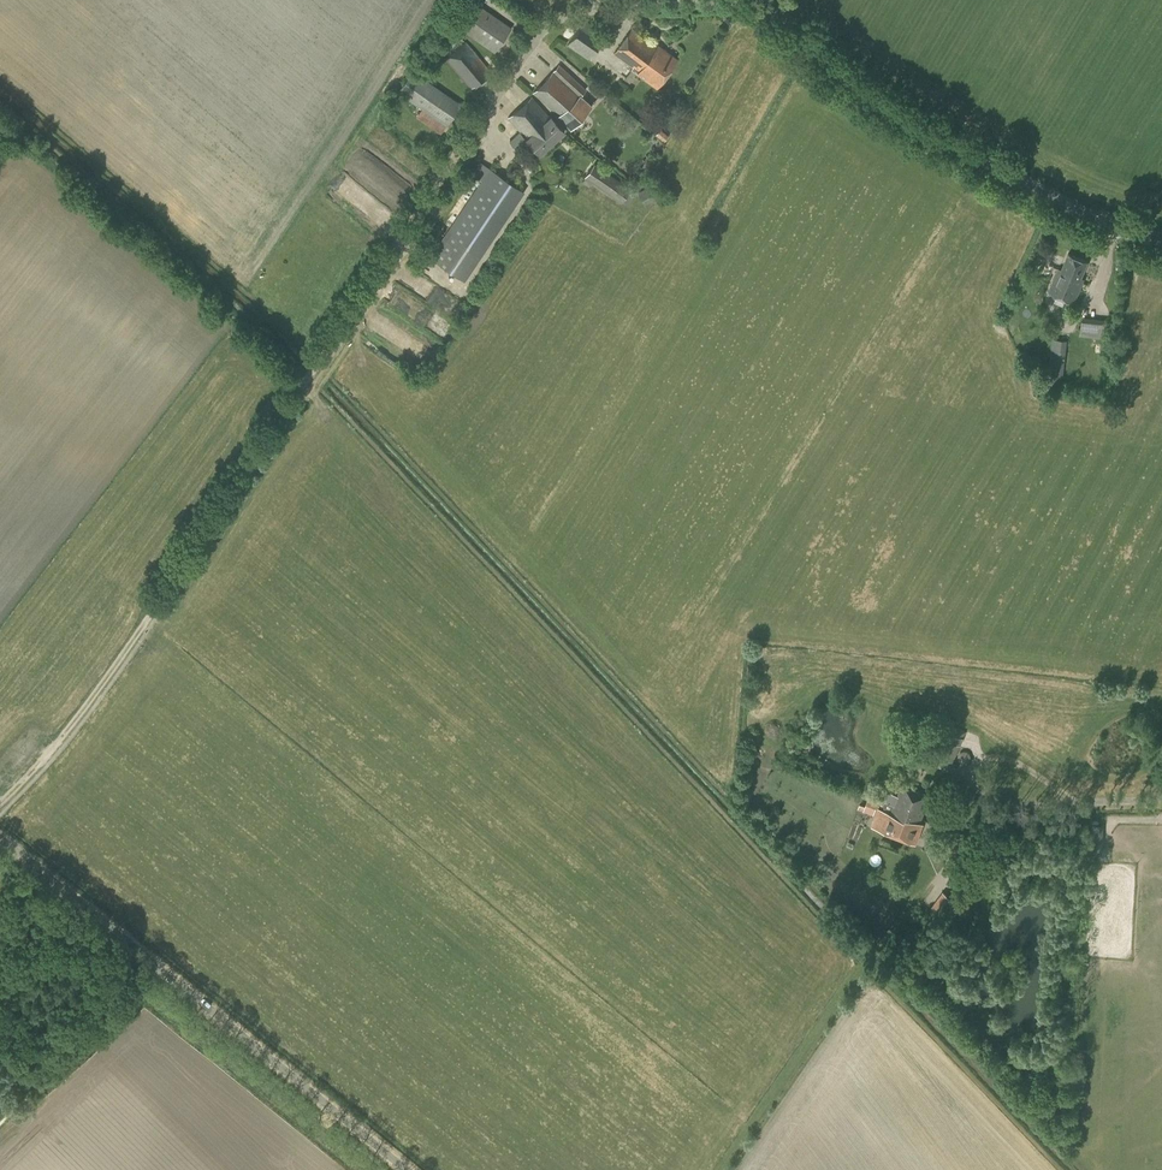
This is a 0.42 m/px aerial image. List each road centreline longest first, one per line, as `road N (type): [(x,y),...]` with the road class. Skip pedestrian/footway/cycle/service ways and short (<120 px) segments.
road 1 (track): [(0,802),(117,662),(353,310)]
road 2 (unclassified): [(353,310),(545,27),(593,10),(770,0)]
road 3 (unclassified): [(407,1169),(0,838)]
road 4 (tertiary): [(1161,239),(1083,219),(965,154),(853,83),(772,0)]
road 5 (unclassified): [(990,811),(1161,801)]

